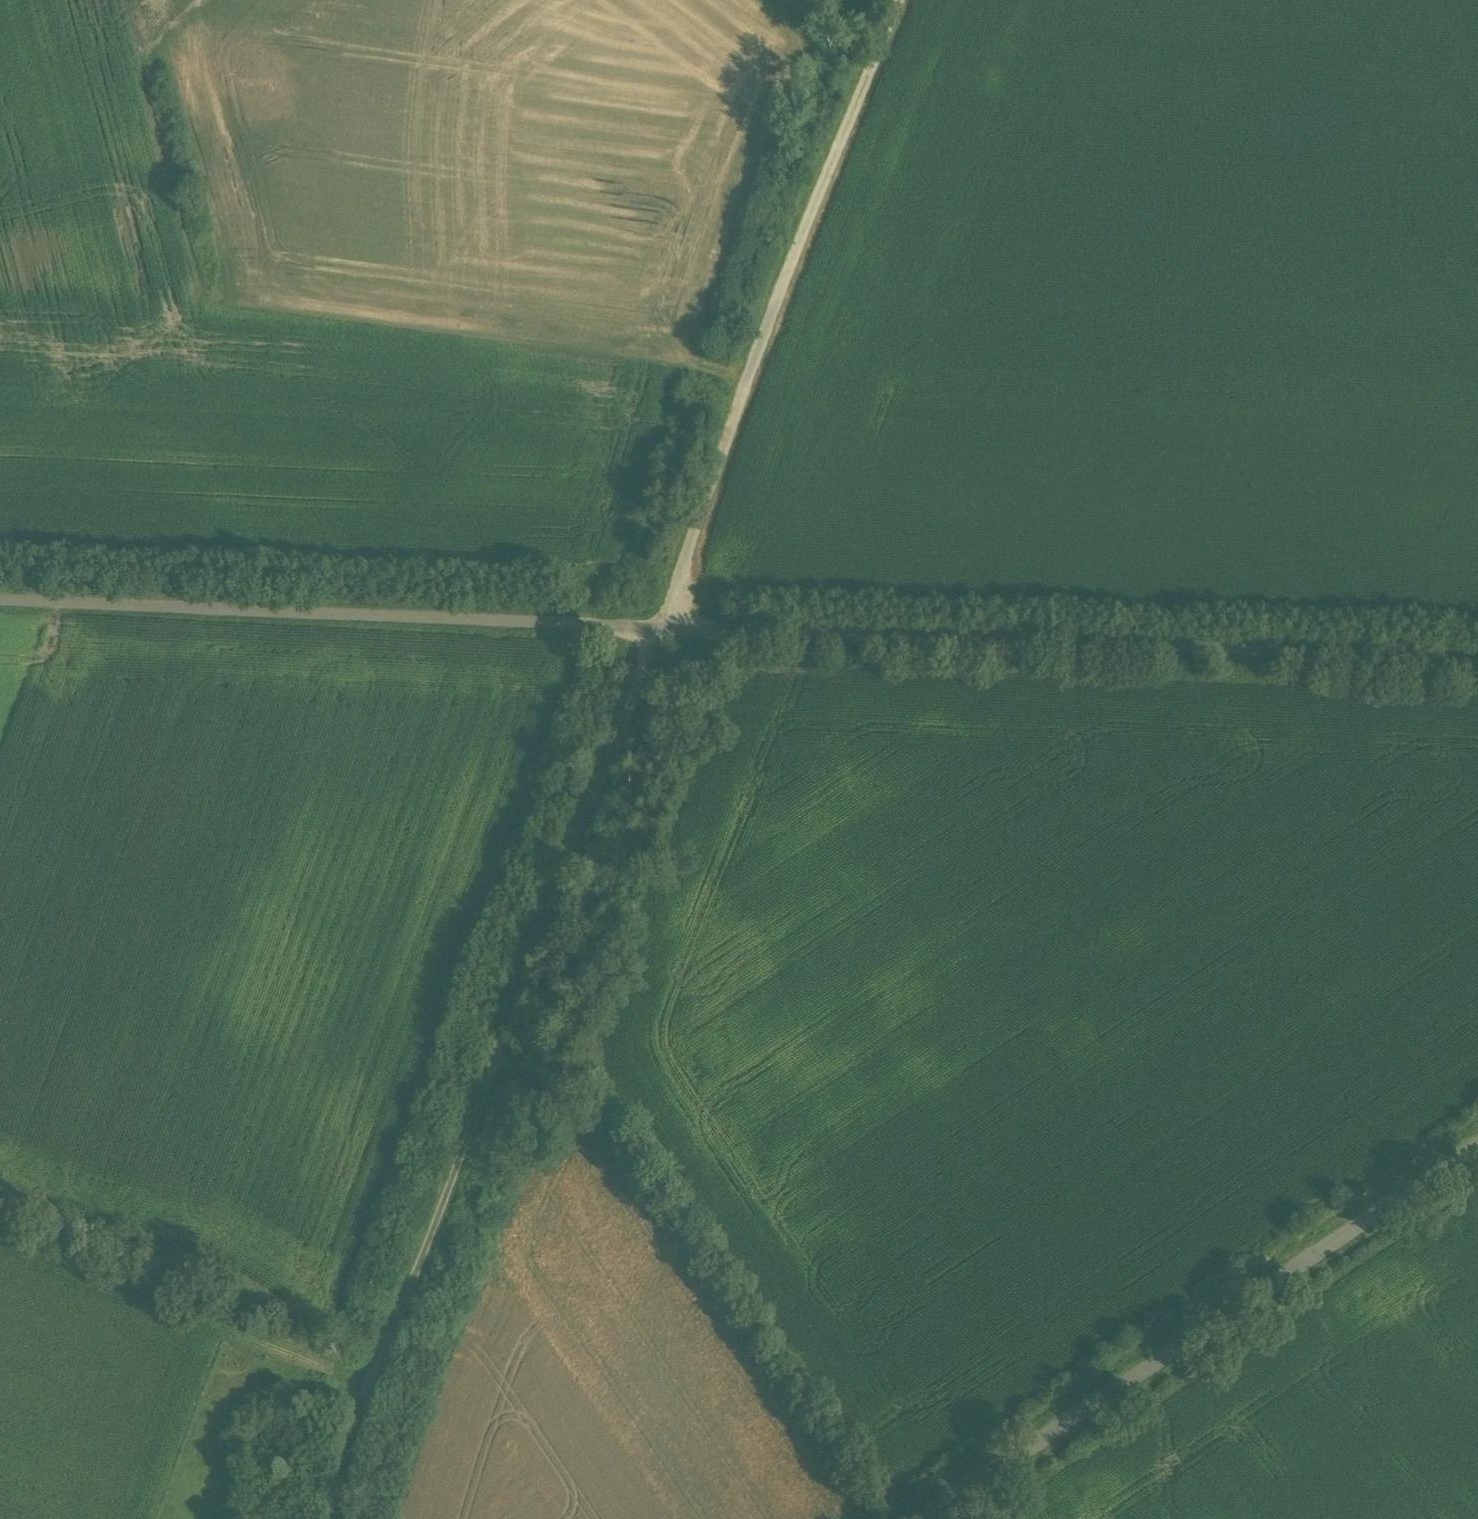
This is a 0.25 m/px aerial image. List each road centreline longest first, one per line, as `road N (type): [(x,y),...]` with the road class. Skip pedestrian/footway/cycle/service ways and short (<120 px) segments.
road 1 (track): [(899,0),(812,200),(350,1442)]
road 2 (unclassified): [(1477,665),(0,603)]
road 3 (tertiary): [(923,1518),(1477,1144)]

